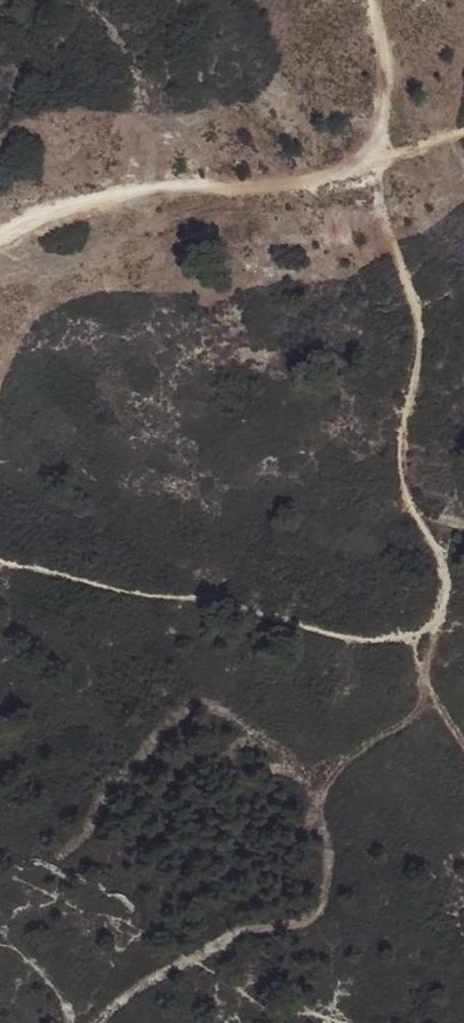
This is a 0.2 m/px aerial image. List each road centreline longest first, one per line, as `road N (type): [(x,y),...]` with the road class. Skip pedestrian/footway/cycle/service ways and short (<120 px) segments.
road 1 (track): [(387,154),(386,216),(422,328),(400,444),(403,494),(446,566),(445,610),(430,631),(354,640),(198,596),(147,595),(0,560)]
road 2 (track): [(0,232),(60,201),(216,197),(368,160),(388,117),(391,77),(376,0)]
road 3 (track): [(405,638),(463,759)]

